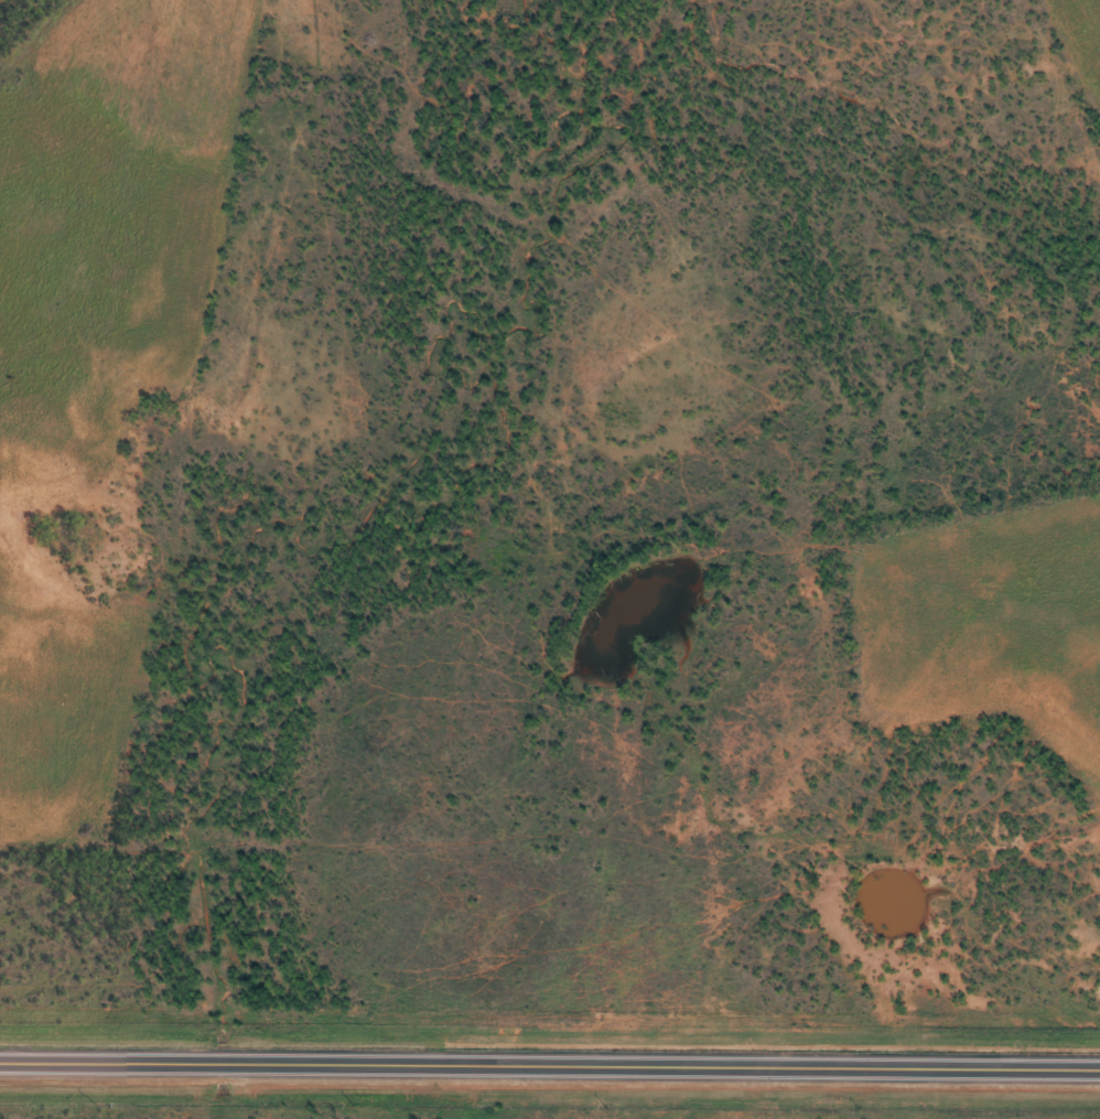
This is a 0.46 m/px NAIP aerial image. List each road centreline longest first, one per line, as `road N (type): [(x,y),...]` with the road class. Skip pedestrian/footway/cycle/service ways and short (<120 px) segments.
road 1 (primary): [(1099,1073),(0,1068)]

